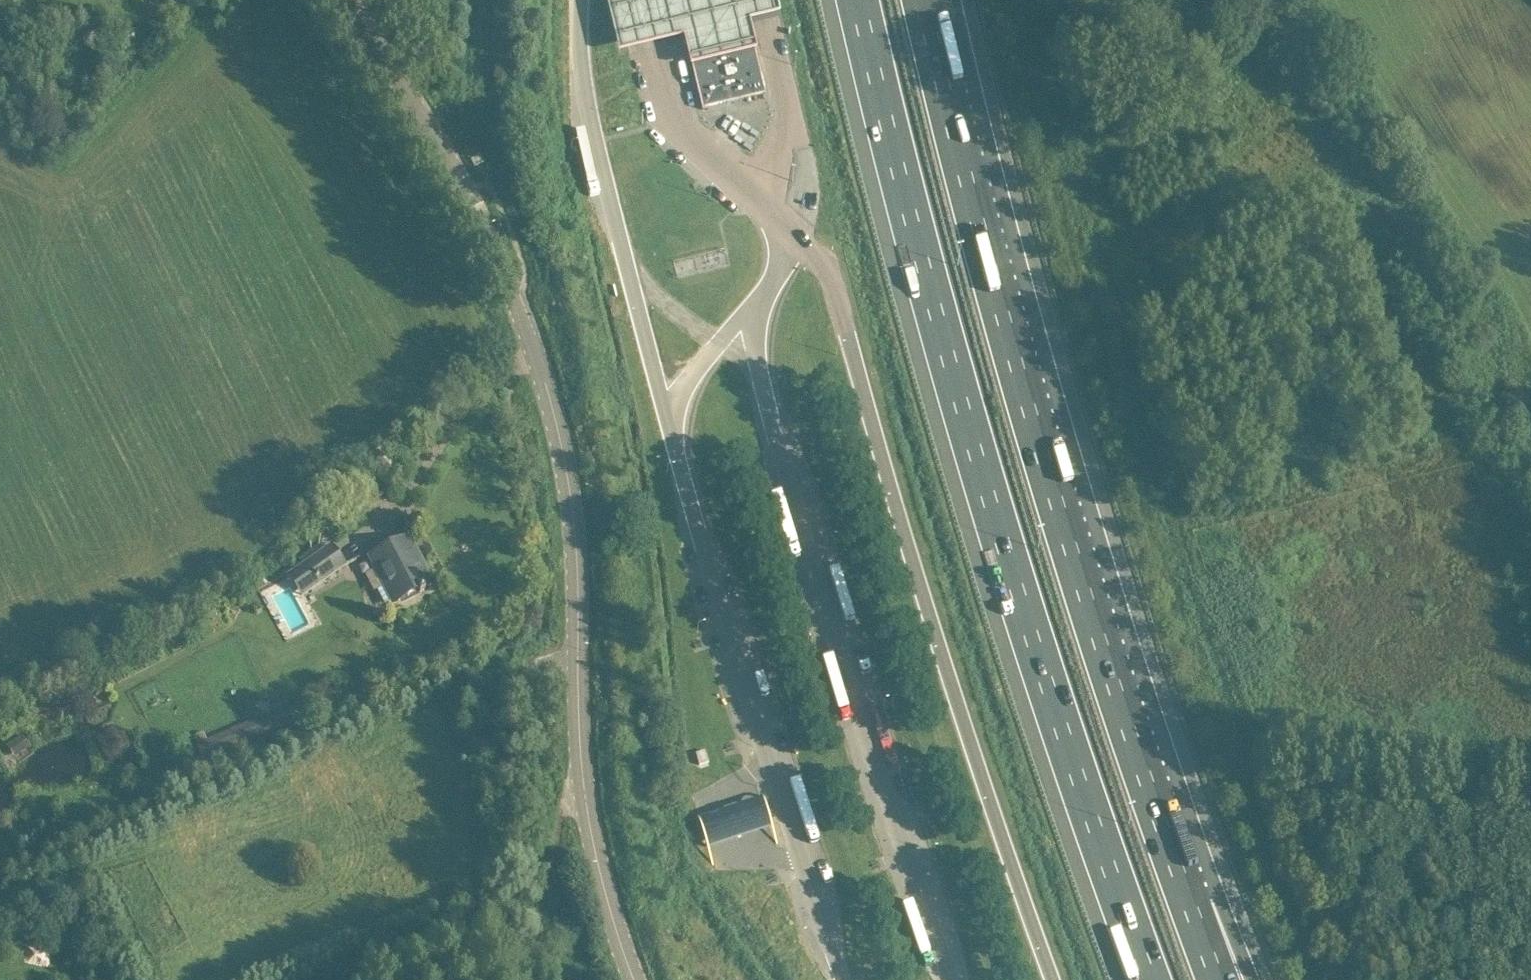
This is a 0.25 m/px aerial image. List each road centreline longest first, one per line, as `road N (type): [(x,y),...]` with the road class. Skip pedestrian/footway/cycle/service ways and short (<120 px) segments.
road 1 (tertiary): [(635,979),(584,790),(577,559),(549,395),(467,192),(347,0)]
road 2 (motorway): [(861,0),(964,410),(1065,738),(1153,979)]
road 3 (motorway): [(1190,906),(1047,467),(923,0)]

